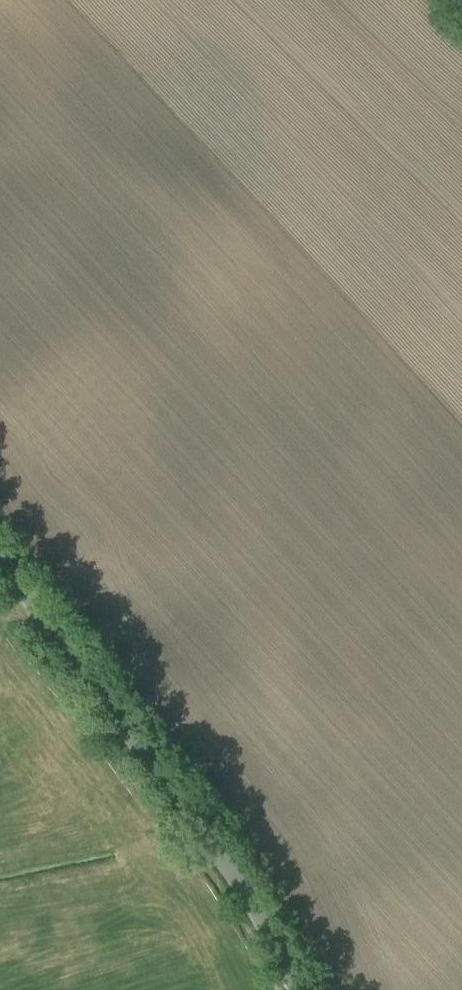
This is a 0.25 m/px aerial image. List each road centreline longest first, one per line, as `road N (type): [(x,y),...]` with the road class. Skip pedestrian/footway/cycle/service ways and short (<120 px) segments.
road 1 (unclassified): [(297,989),(216,856),(0,557)]

